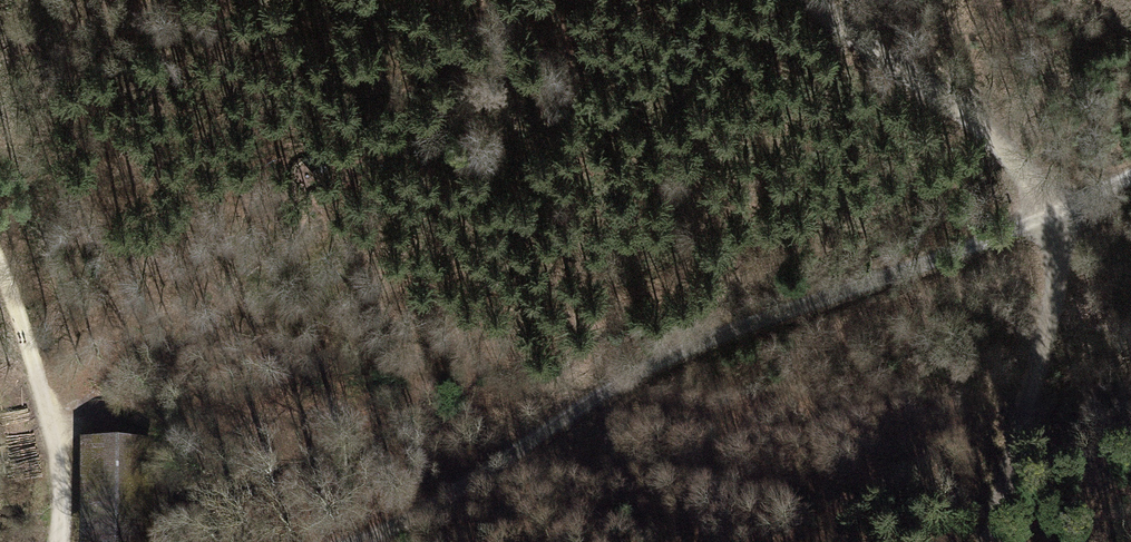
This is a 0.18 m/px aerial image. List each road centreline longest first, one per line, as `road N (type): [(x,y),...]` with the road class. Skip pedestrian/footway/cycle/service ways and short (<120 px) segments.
road 1 (track): [(1130,179),(1058,214),(689,347),(610,391),(427,515),(365,541)]
road 2 (track): [(810,0),(967,112),(1042,183),(1058,214),(1060,244),(989,541)]
road 3 (track): [(58,541),(58,449),(40,372),(0,270)]

